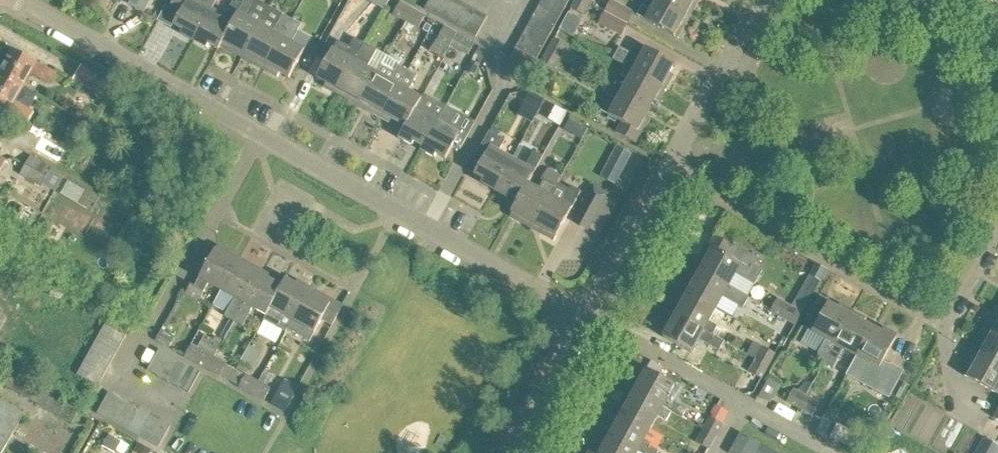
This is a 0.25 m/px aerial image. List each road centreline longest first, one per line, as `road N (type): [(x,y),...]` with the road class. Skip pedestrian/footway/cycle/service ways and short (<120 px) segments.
road 1 (unclassified): [(668,166),(927,313),(954,305),(997,225)]
road 2 (unclassified): [(587,315),(258,139)]
road 3 (unclassified): [(173,408),(127,385),(258,139)]
road 4 (unclassified): [(258,139),(15,0)]
road 5 (unclassified): [(668,166),(761,0)]
road 6 (unclassified): [(587,315),(668,166)]
road 7 (unclassified): [(513,452),(587,315)]

